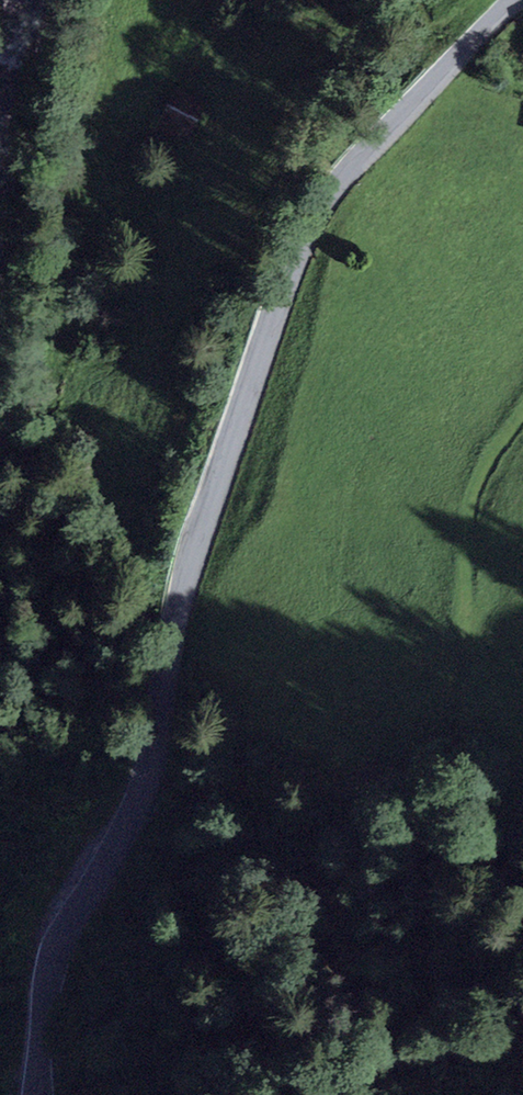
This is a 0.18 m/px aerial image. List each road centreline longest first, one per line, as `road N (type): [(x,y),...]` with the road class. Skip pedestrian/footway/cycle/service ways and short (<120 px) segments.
road 1 (tertiary): [(515,0),(351,164),(304,236),(194,545),(142,772),(48,970),(30,1094)]
road 2 (track): [(522,412),(484,463),(470,501),(457,633),(435,740),(452,833),(427,985),(349,1094)]

